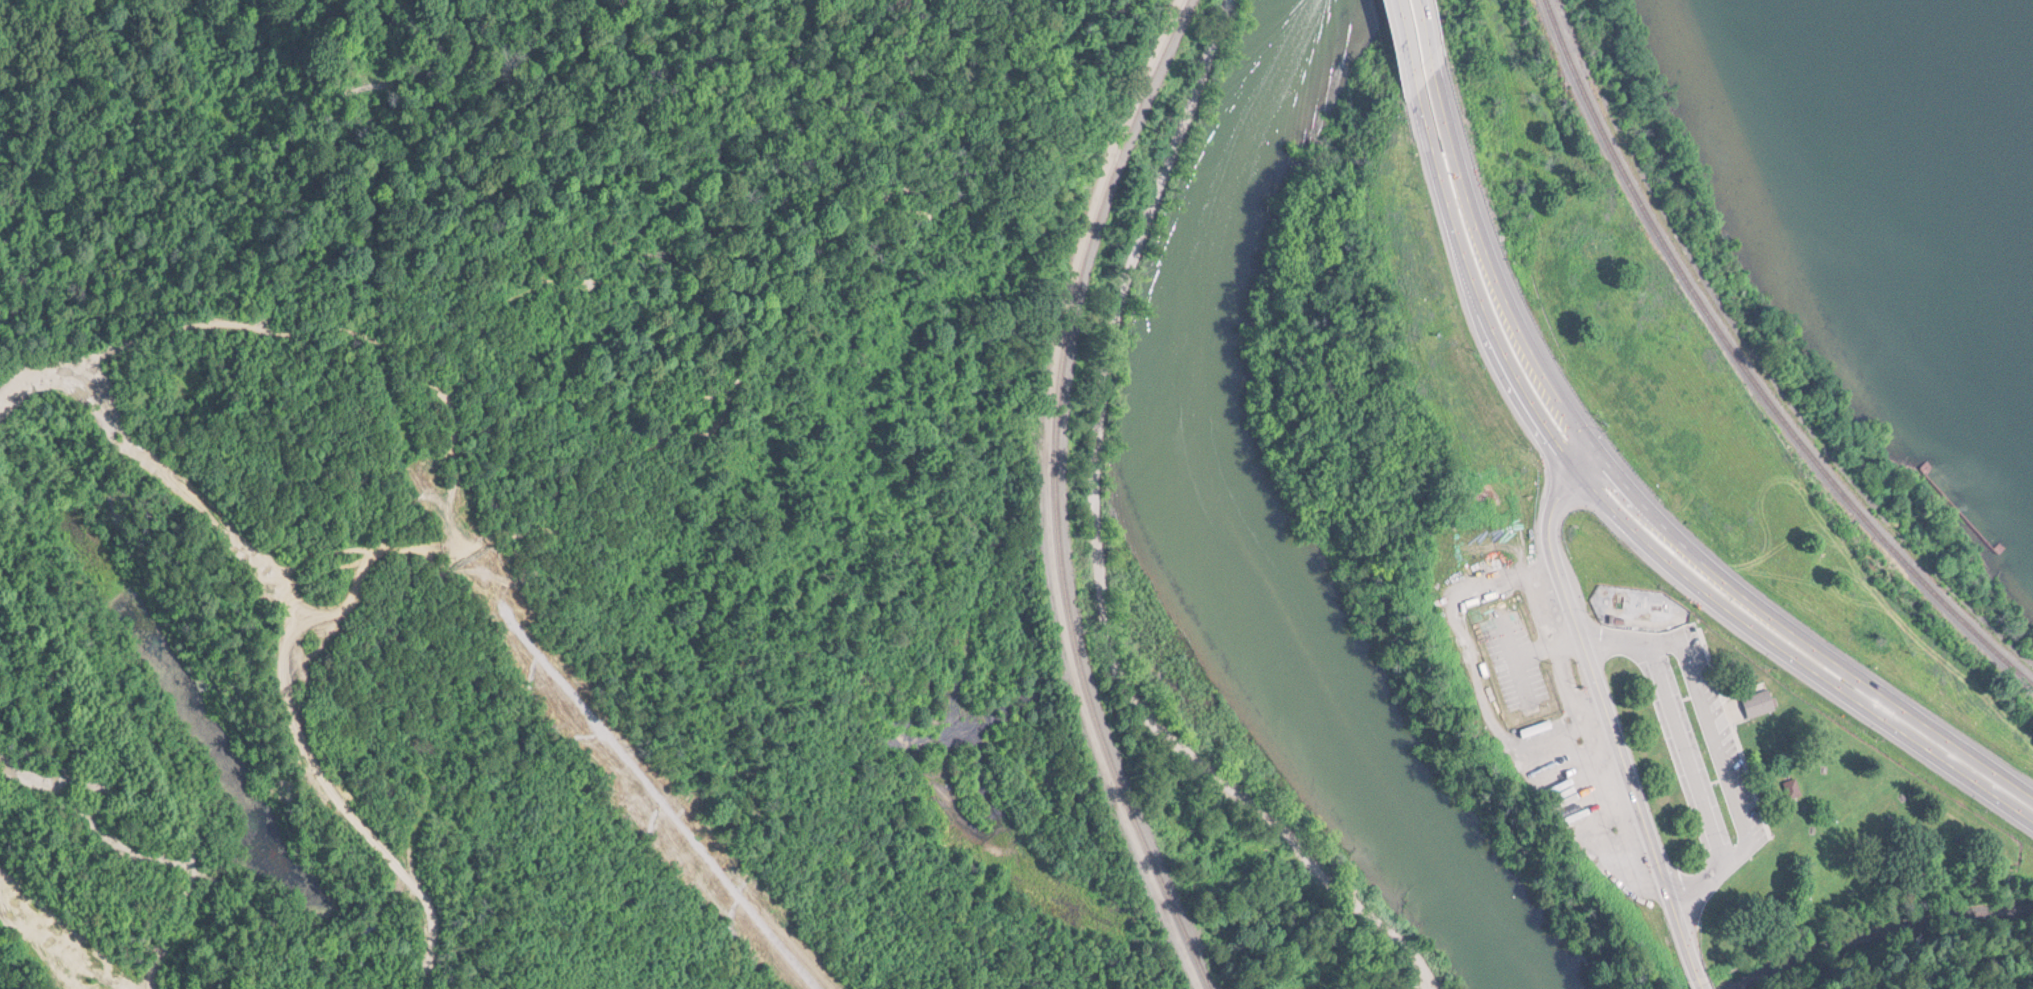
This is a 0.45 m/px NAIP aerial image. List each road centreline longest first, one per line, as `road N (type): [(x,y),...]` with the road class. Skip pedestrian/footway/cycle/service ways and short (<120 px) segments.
road 1 (residential): [(1215,0),(1098,393),(1094,509),(1105,637),(1138,706),(1281,823),(1391,988)]
road 2 (trunk): [(1584,474),(1698,588),(2032,823)]
road 3 (secondary): [(1584,474),(1556,511),(1557,560),(1702,983)]
road 4 (trunk): [(2032,789),(1717,569),(1606,459)]
road 5 (motorway): [(1436,152),(1494,324),(1584,474)]
road 6 (motorway): [(1606,459),(1525,331),(1457,143)]
road 7 (track): [(135,988),(0,897)]

